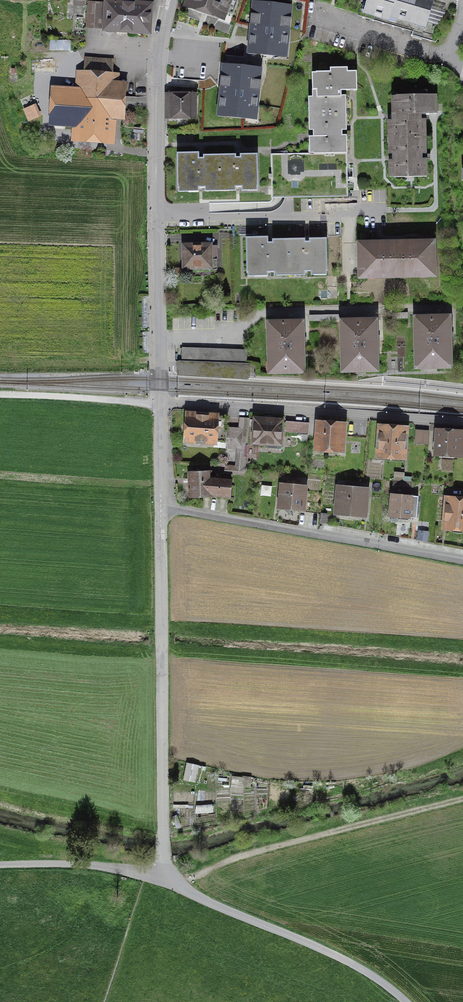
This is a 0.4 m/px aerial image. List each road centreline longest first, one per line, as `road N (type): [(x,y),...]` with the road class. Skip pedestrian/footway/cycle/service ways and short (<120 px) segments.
road 1 (unclassified): [(160,404),(156,161),(162,51),(174,0)]
road 2 (unclassified): [(162,875),(162,506)]
road 3 (residential): [(162,506),(462,560)]
road 4 (residential): [(462,422),(160,404)]
road 5 (track): [(181,887),(246,854),(462,797)]
road 6 (unclassified): [(404,1001),(364,973),(162,875)]
road 7 (unclassified): [(162,875),(0,865)]
road 8 (track): [(0,394),(160,404)]

